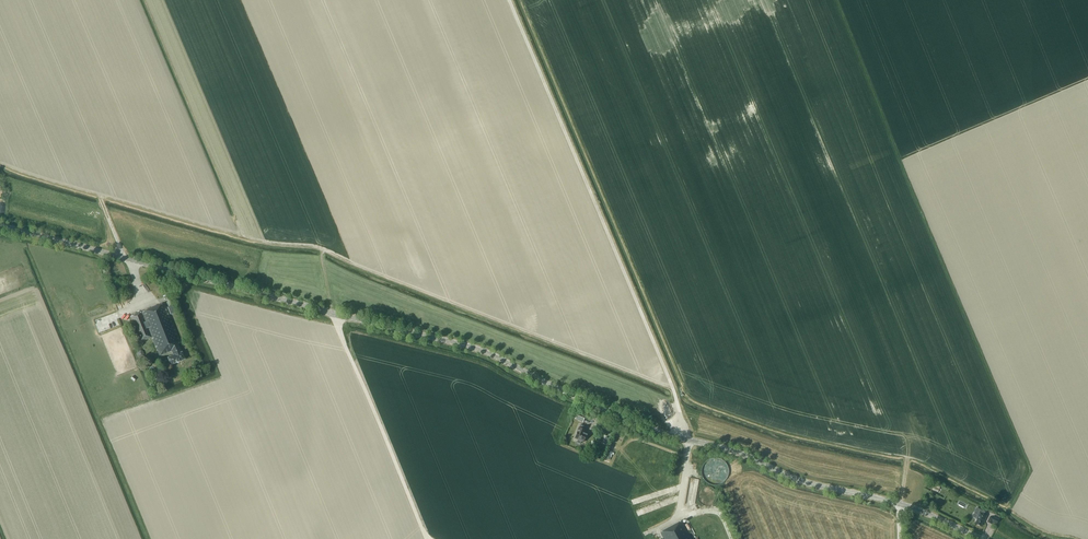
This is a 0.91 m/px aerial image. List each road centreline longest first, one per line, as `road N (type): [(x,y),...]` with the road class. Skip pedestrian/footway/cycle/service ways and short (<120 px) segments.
road 1 (tertiary): [(982,538),(901,503),(802,481),(743,454),(664,433),(487,350),(0,227)]
road 2 (track): [(689,440),(508,0)]

